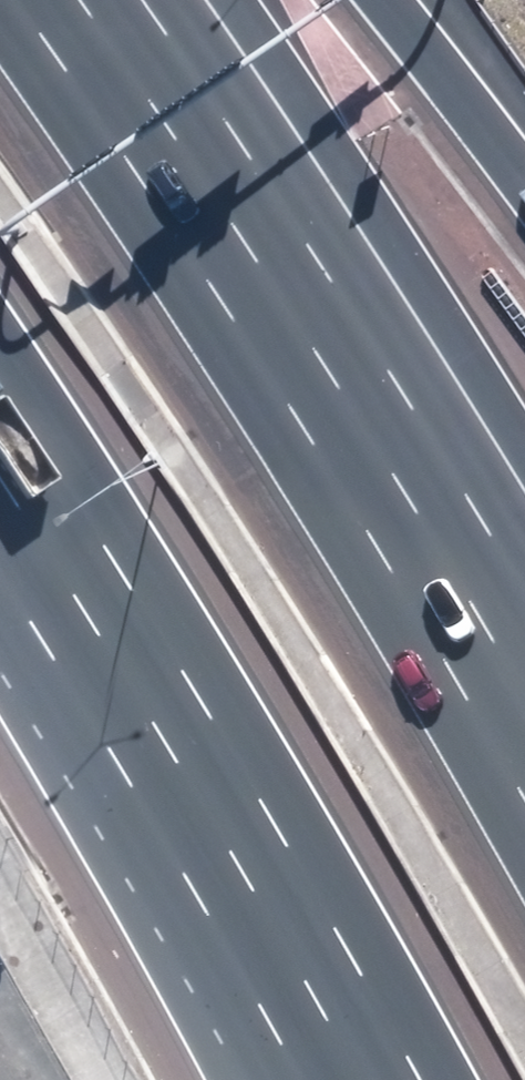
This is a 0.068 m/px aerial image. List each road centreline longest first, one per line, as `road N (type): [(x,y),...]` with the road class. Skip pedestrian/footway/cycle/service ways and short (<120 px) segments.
road 1 (motorway): [(80,0),(343,386),(524,687)]
road 2 (motorway): [(358,1079),(243,872),(0,474)]
road 3 (motorway): [(386,0),(524,178)]

